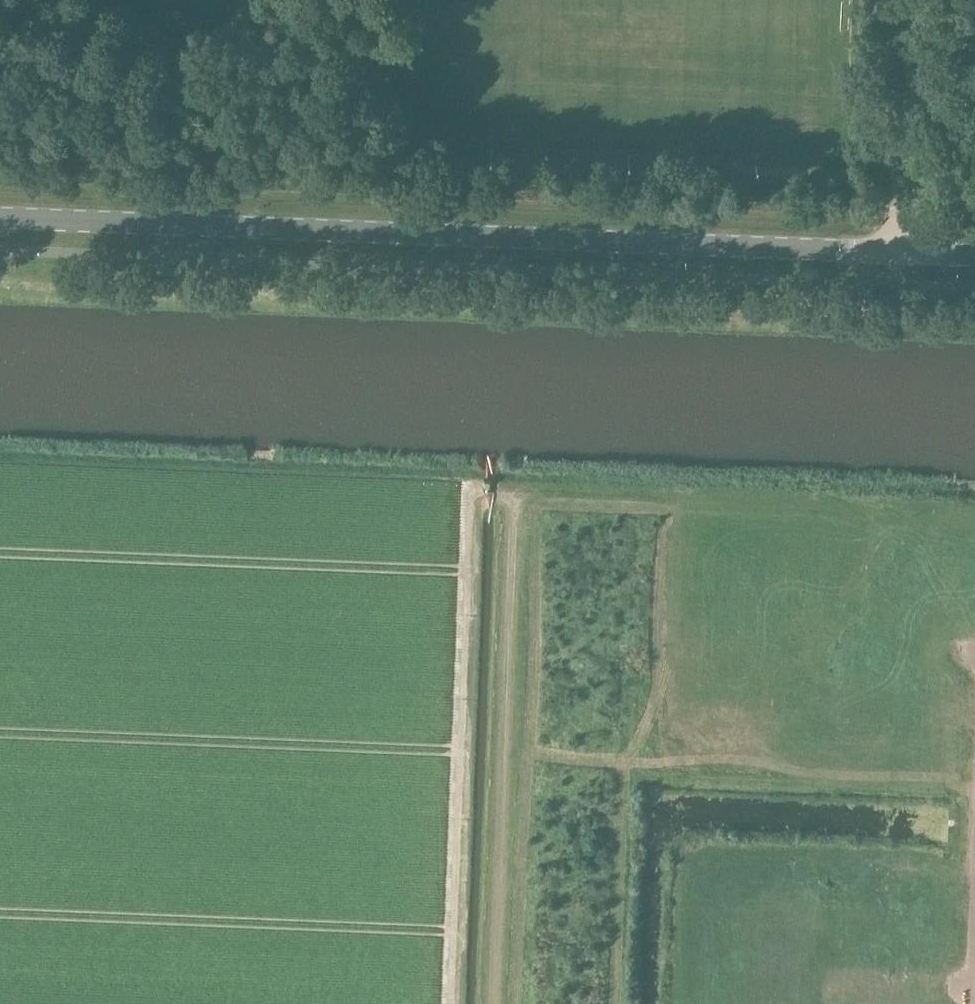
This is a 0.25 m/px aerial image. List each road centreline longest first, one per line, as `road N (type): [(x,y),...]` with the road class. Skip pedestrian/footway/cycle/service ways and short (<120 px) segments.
road 1 (unclassified): [(896,252),(0,218)]
road 2 (unclassified): [(896,252),(905,0)]
road 3 (residential): [(771,1003),(798,984),(974,988)]

